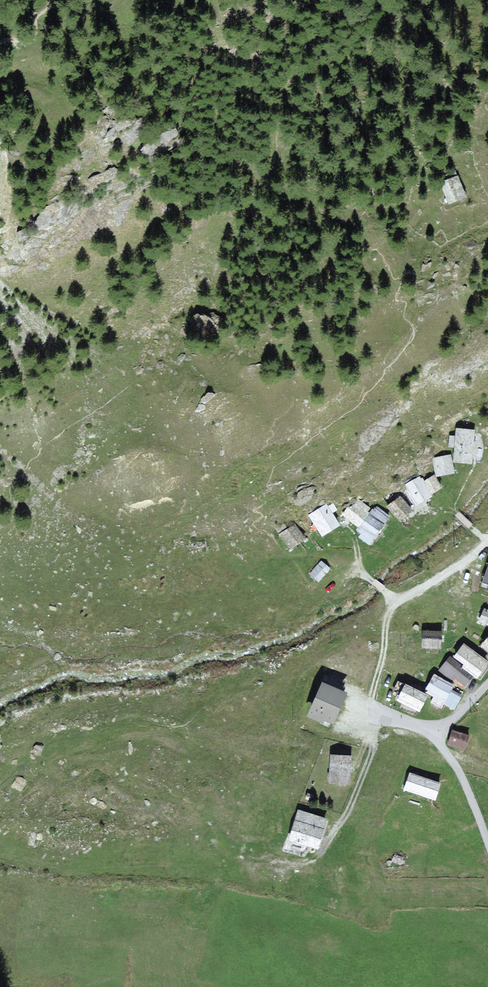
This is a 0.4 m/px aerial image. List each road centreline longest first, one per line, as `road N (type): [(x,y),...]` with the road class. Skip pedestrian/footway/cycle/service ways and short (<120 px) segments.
road 1 (track): [(487,842),(439,733),(487,683)]
road 2 (track): [(391,606),(372,709),(439,733)]
road 3 (track): [(319,852),(355,796),(377,716)]

